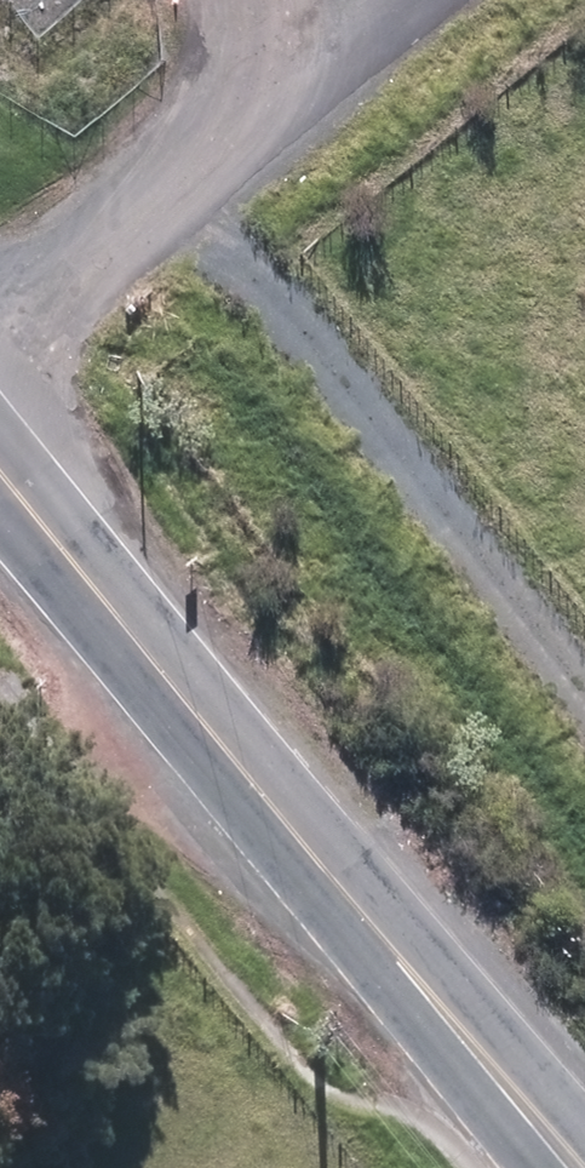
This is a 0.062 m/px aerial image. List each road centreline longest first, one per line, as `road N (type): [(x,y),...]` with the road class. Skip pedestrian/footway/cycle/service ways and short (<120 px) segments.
road 1 (secondary): [(569,1167),(0,479)]
road 2 (track): [(0,321),(393,0)]
road 3 (track): [(206,727),(0,915)]

